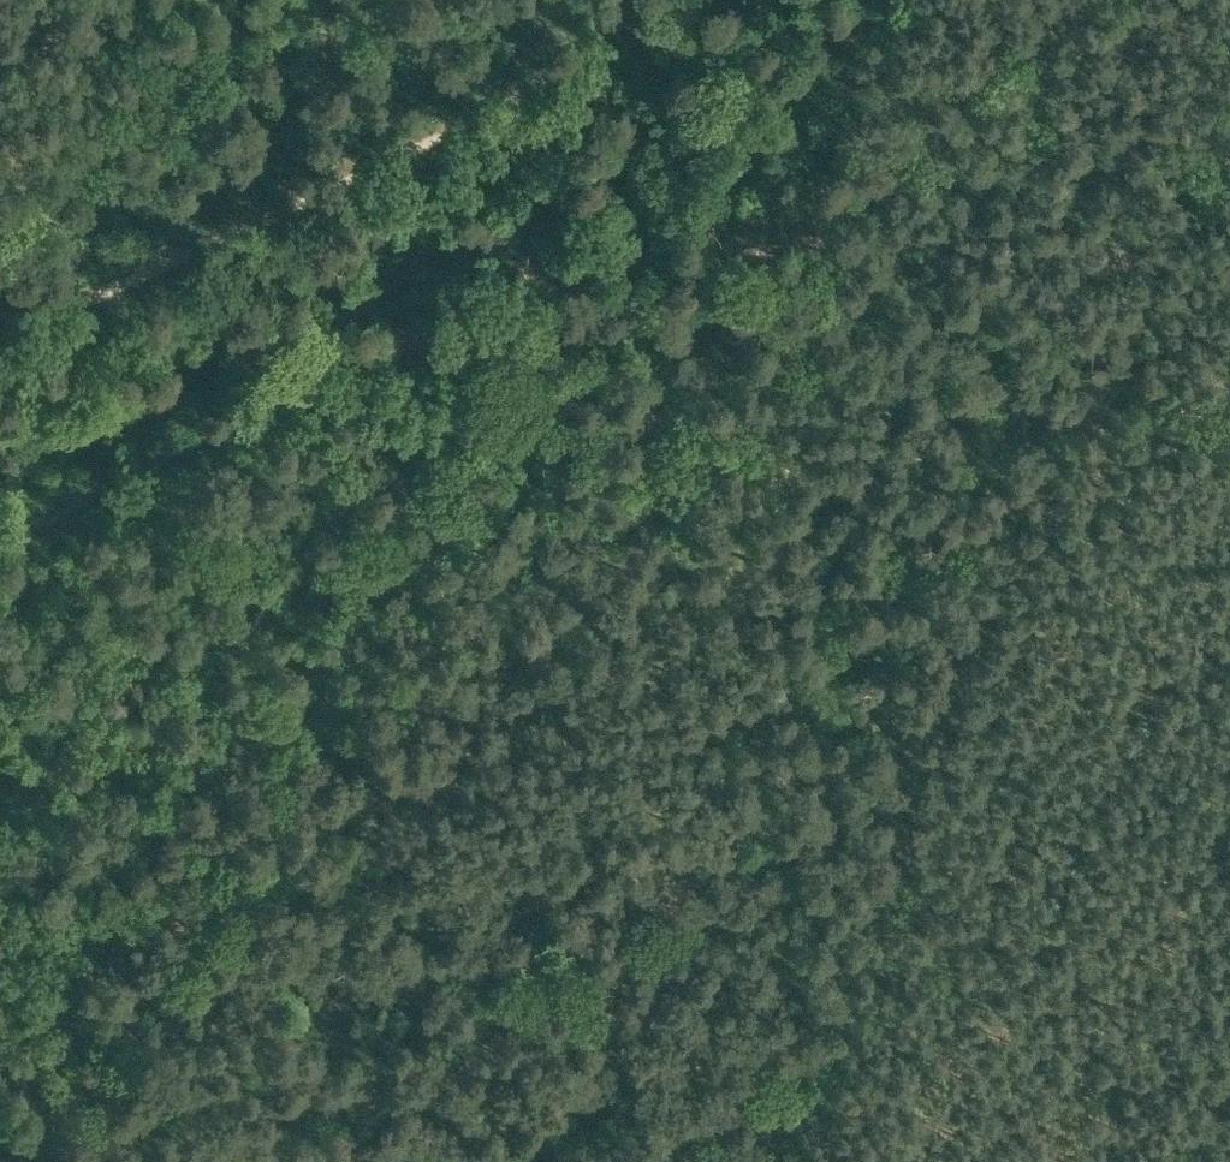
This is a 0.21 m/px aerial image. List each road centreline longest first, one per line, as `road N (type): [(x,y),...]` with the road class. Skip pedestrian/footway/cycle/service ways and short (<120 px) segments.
road 1 (track): [(0,343),(475,124),(575,58),(612,0)]
road 2 (track): [(362,561),(280,643),(155,830),(109,965),(39,1059),(0,1155)]
road 3 (track): [(1172,1161),(1229,1048)]

